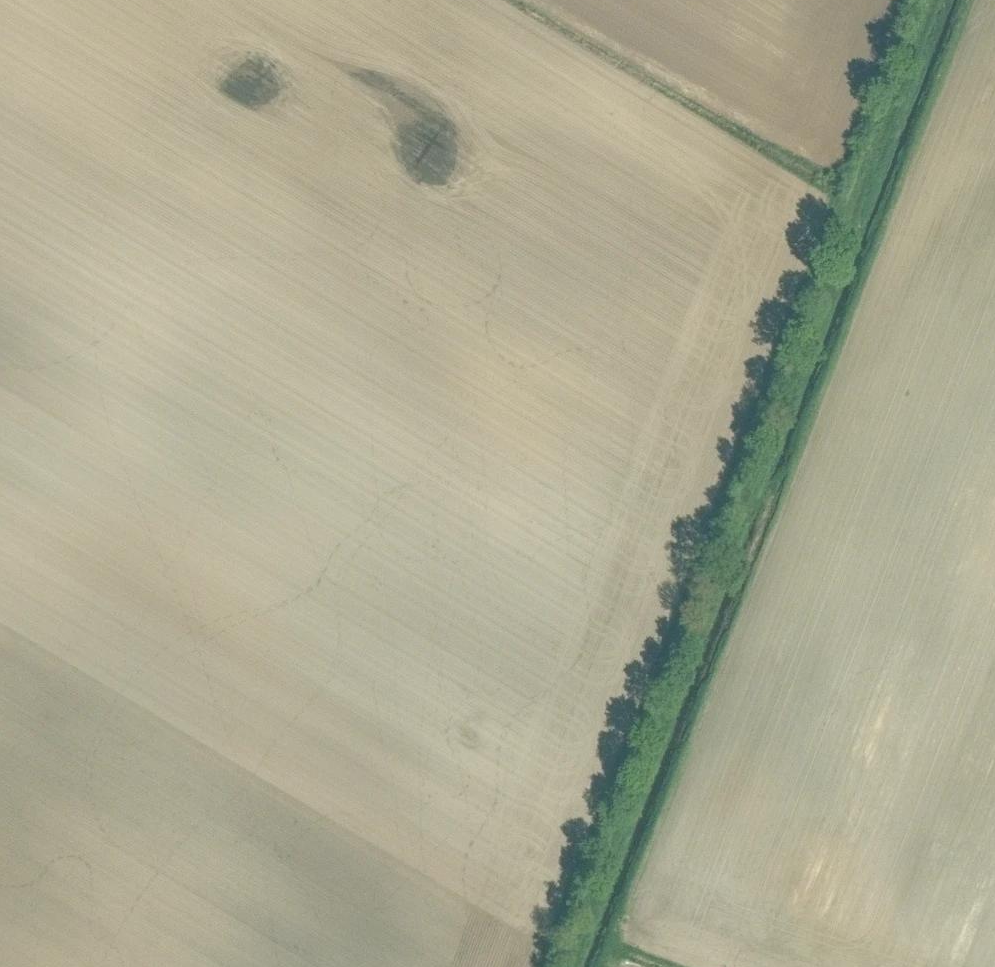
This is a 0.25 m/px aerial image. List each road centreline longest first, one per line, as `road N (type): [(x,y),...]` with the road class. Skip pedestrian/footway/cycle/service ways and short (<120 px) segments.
road 1 (track): [(956,0),(581,966)]

